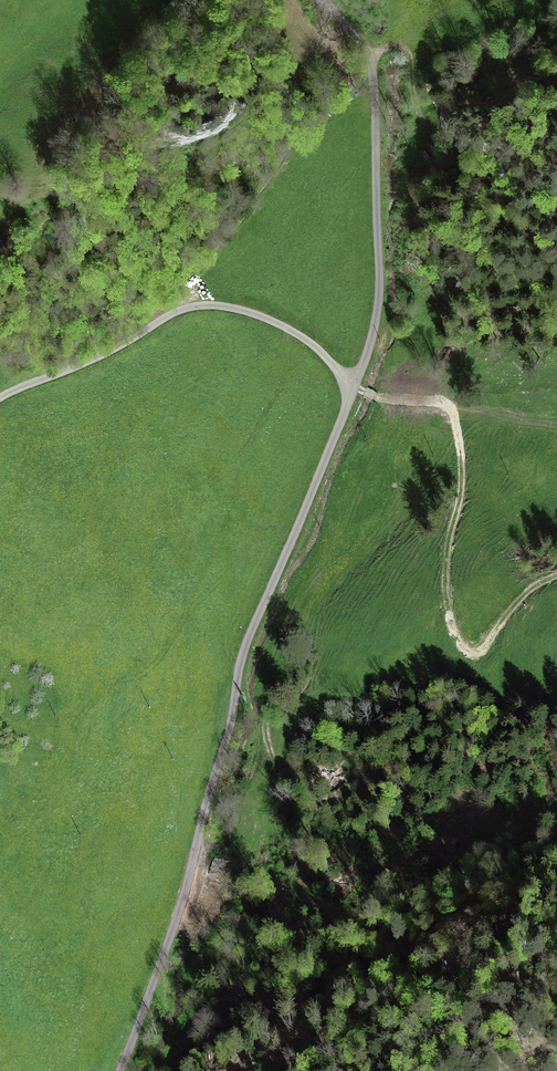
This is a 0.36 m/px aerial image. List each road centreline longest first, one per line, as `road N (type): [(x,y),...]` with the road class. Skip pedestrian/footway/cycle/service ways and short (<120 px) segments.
road 1 (unclassified): [(120,1070),(185,890),(246,645),(337,431),(377,312),(373,77),(326,0)]
road 2 (track): [(556,574),(524,596),(481,652),(466,651),(446,597),(461,487),(452,411),(374,396),(309,342),(250,313),(182,310),(91,362),(0,398)]
road 3 (track): [(369,60),(393,47),(409,52),(424,128)]

